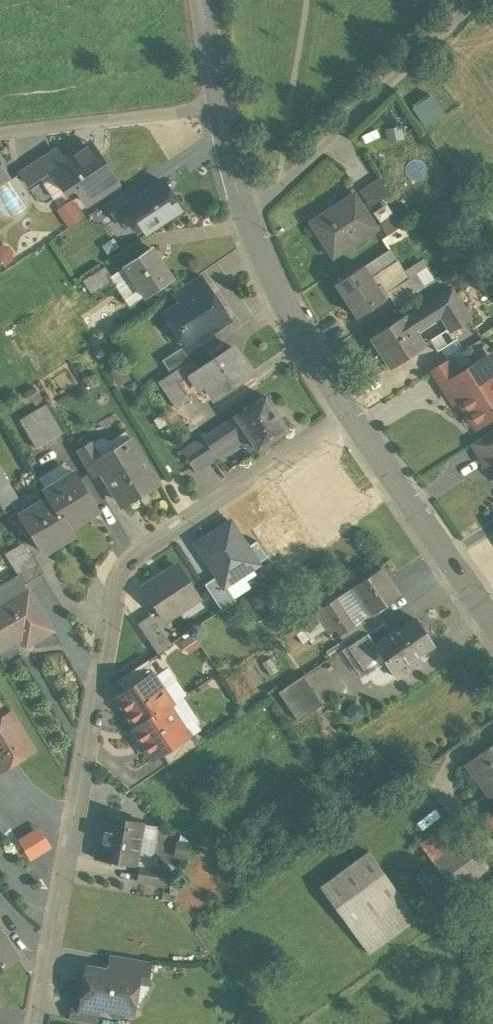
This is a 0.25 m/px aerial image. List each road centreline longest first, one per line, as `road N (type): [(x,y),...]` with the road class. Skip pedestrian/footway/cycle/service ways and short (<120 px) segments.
road 1 (residential): [(37,1023),(122,582),(169,540),(350,417)]
road 2 (tertiary): [(350,417),(289,322),(242,219),(216,114),(201,0)]
road 3 (tertiary): [(492,627),(350,417)]
road 4 (track): [(0,142),(216,114)]

